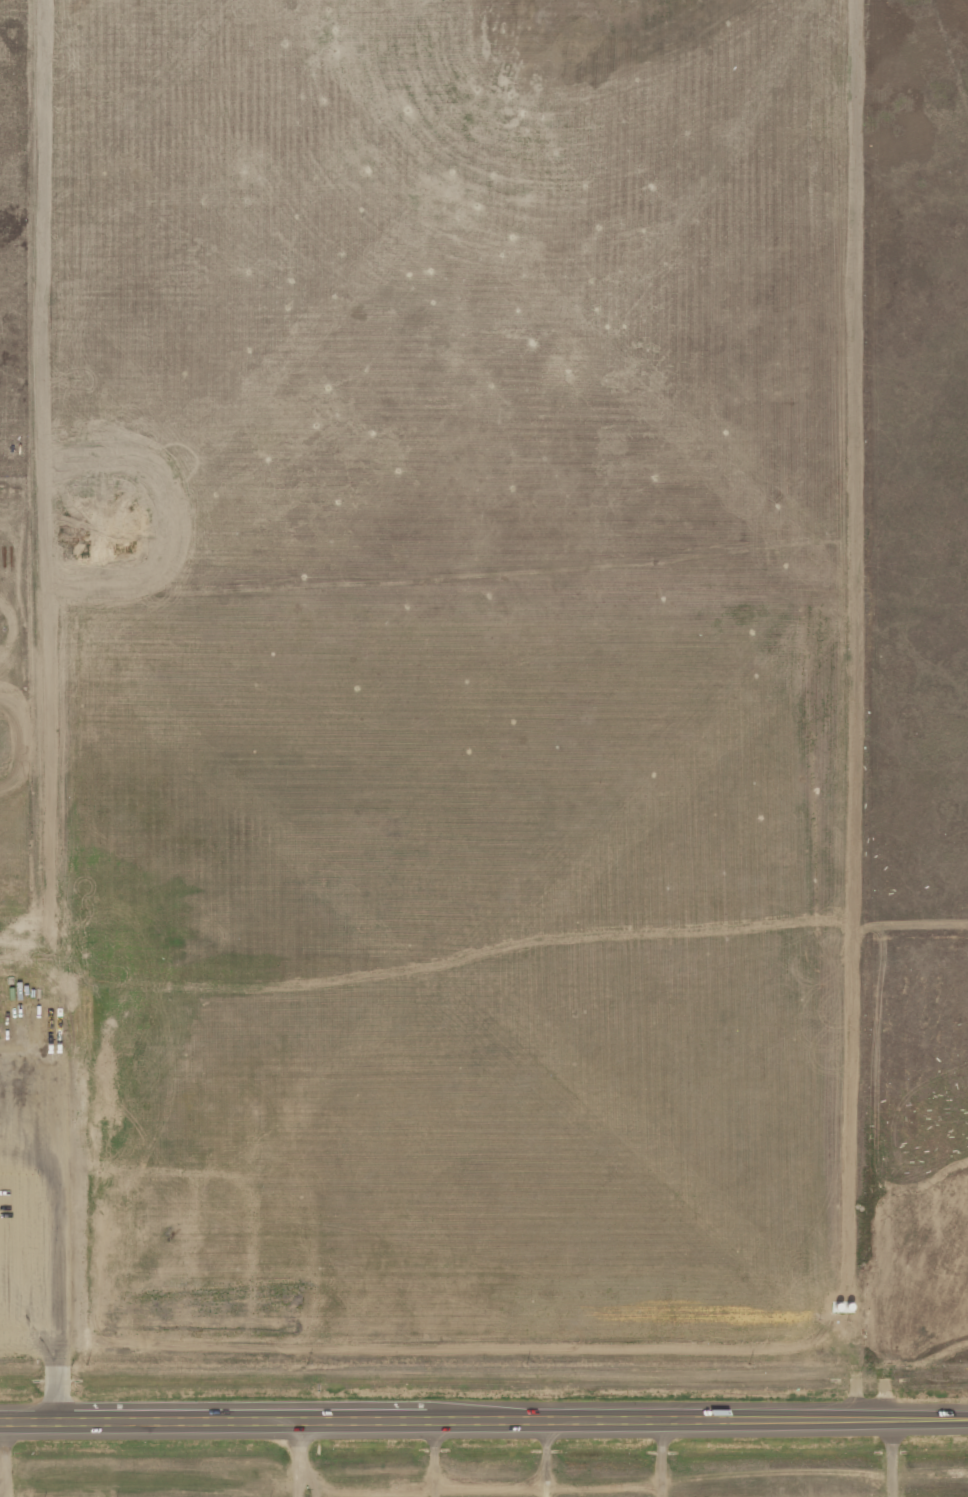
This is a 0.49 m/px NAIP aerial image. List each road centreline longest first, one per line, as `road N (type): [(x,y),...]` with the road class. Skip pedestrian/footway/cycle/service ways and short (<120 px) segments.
road 1 (trunk): [(0,1423),(967,1420)]

